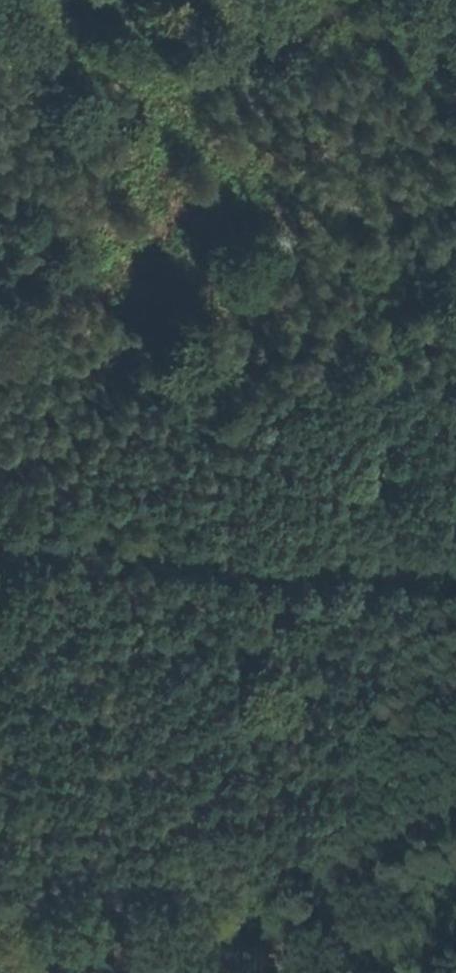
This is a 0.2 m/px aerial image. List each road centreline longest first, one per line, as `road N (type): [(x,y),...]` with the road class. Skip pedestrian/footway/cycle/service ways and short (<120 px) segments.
road 1 (track): [(455,579),(0,548)]

